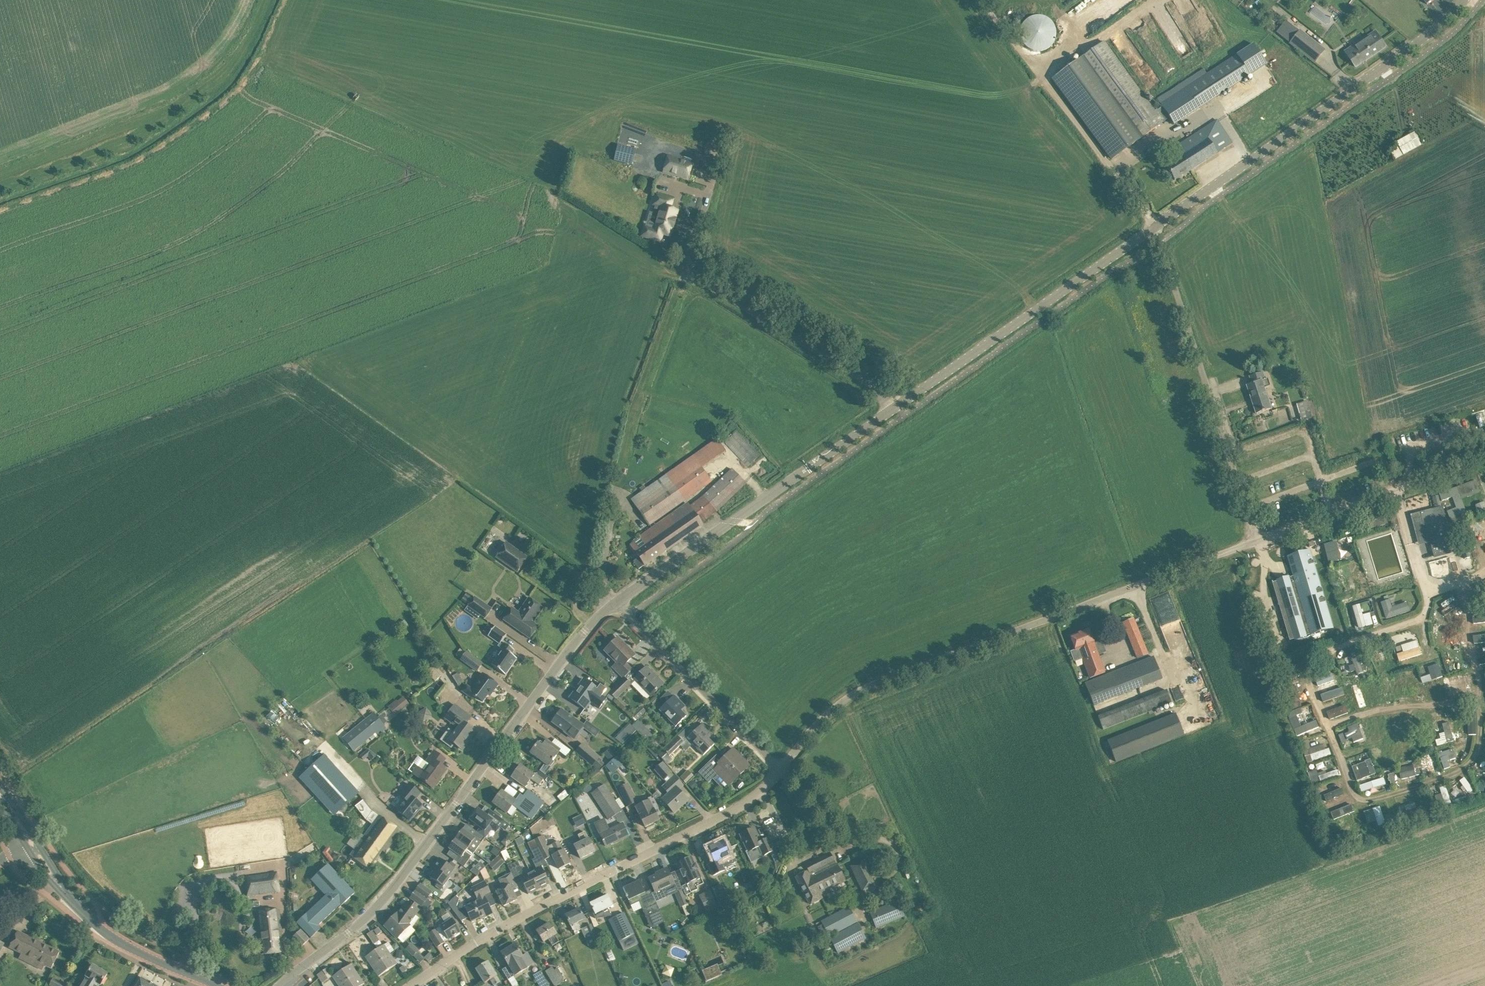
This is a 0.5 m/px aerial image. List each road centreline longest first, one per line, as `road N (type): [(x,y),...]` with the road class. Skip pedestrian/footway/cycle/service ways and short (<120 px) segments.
road 1 (residential): [(279,985),(379,905),(583,632),(617,602)]
road 2 (unclassified): [(833,708),(876,683),(1259,539)]
road 3 (residential): [(413,985),(487,937),(700,830),(781,769)]
road 4 (unclassified): [(1156,228),(1429,36),(1465,0)]
road 5 (unclassified): [(1259,539),(1156,228)]
road 6 (unclassified): [(897,410),(1156,228)]
road 7 (unclassified): [(897,410),(689,271),(679,253)]
road 8 (unclassified): [(1259,539),(1484,458)]
road 9 (residential): [(617,602),(781,769)]
road 10 (residential): [(617,602),(808,468)]
road 11 (secondary): [(217,985),(114,938),(60,888)]

